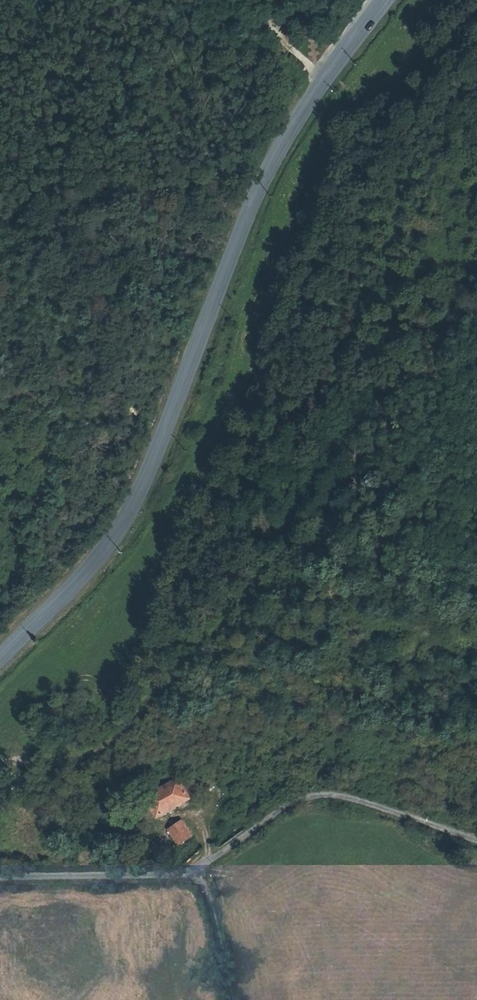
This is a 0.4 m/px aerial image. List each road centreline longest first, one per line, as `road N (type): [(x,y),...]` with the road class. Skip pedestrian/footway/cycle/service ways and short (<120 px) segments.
road 1 (secondary): [(0,657),(93,566),(128,513),(282,148),(386,0)]
road 2 (unclassified): [(0,876),(202,867),(286,806),(319,793),(476,839)]
road 3 (track): [(0,766),(113,743),(227,622)]
road 4 (track): [(202,867),(235,999)]

